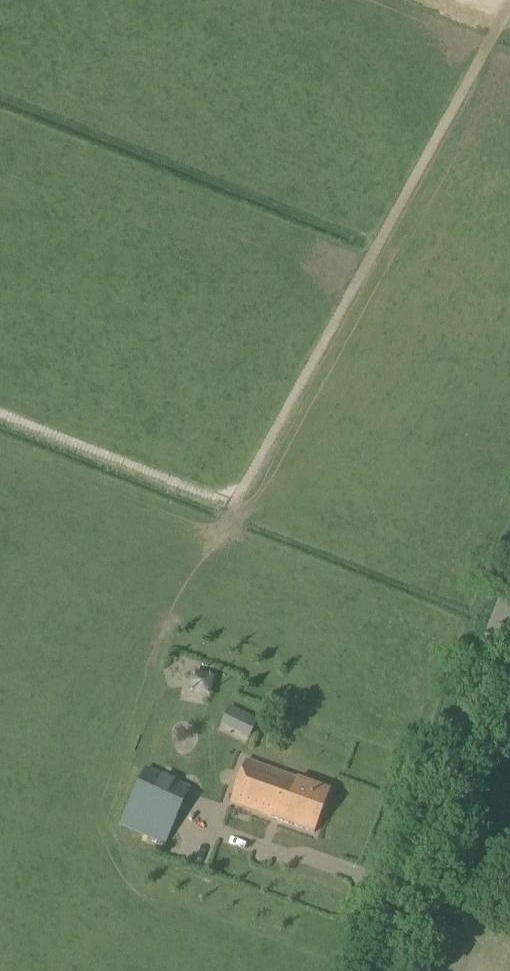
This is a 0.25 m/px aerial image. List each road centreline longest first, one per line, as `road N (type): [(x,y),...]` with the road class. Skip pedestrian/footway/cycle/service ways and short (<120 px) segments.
road 1 (unclassified): [(379,970),(509,595)]

